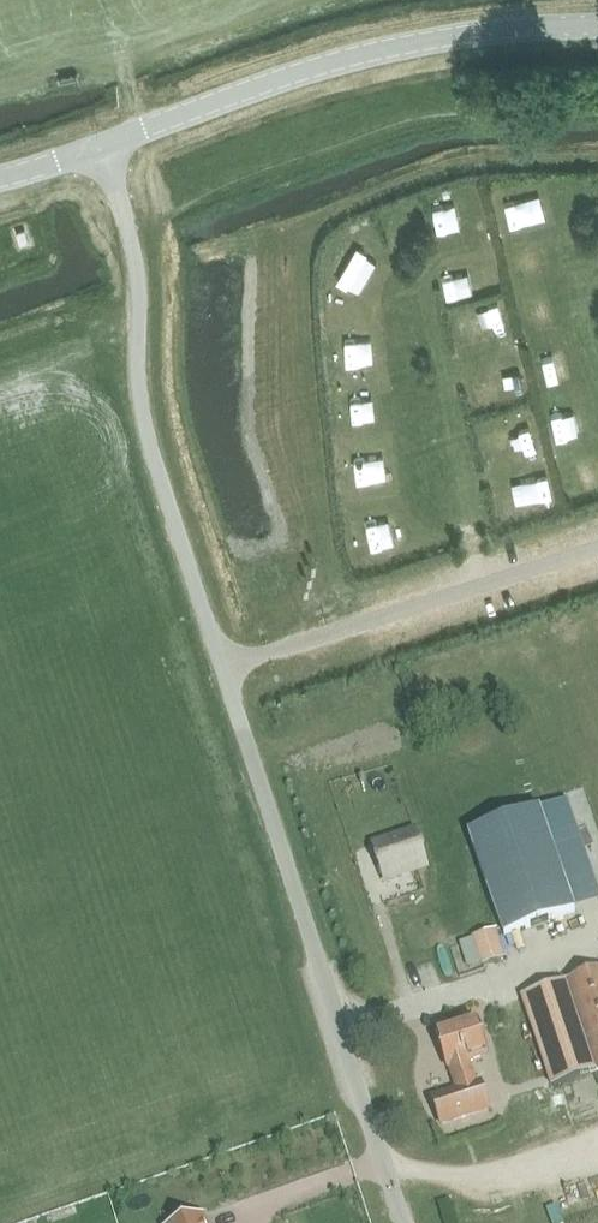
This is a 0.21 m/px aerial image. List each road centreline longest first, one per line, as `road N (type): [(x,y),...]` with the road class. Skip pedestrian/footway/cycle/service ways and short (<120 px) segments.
road 1 (unclassified): [(410,1222),(139,414),(135,255),(104,153)]
road 2 (unclassified): [(104,153),(378,56),(440,41),(597,26)]

